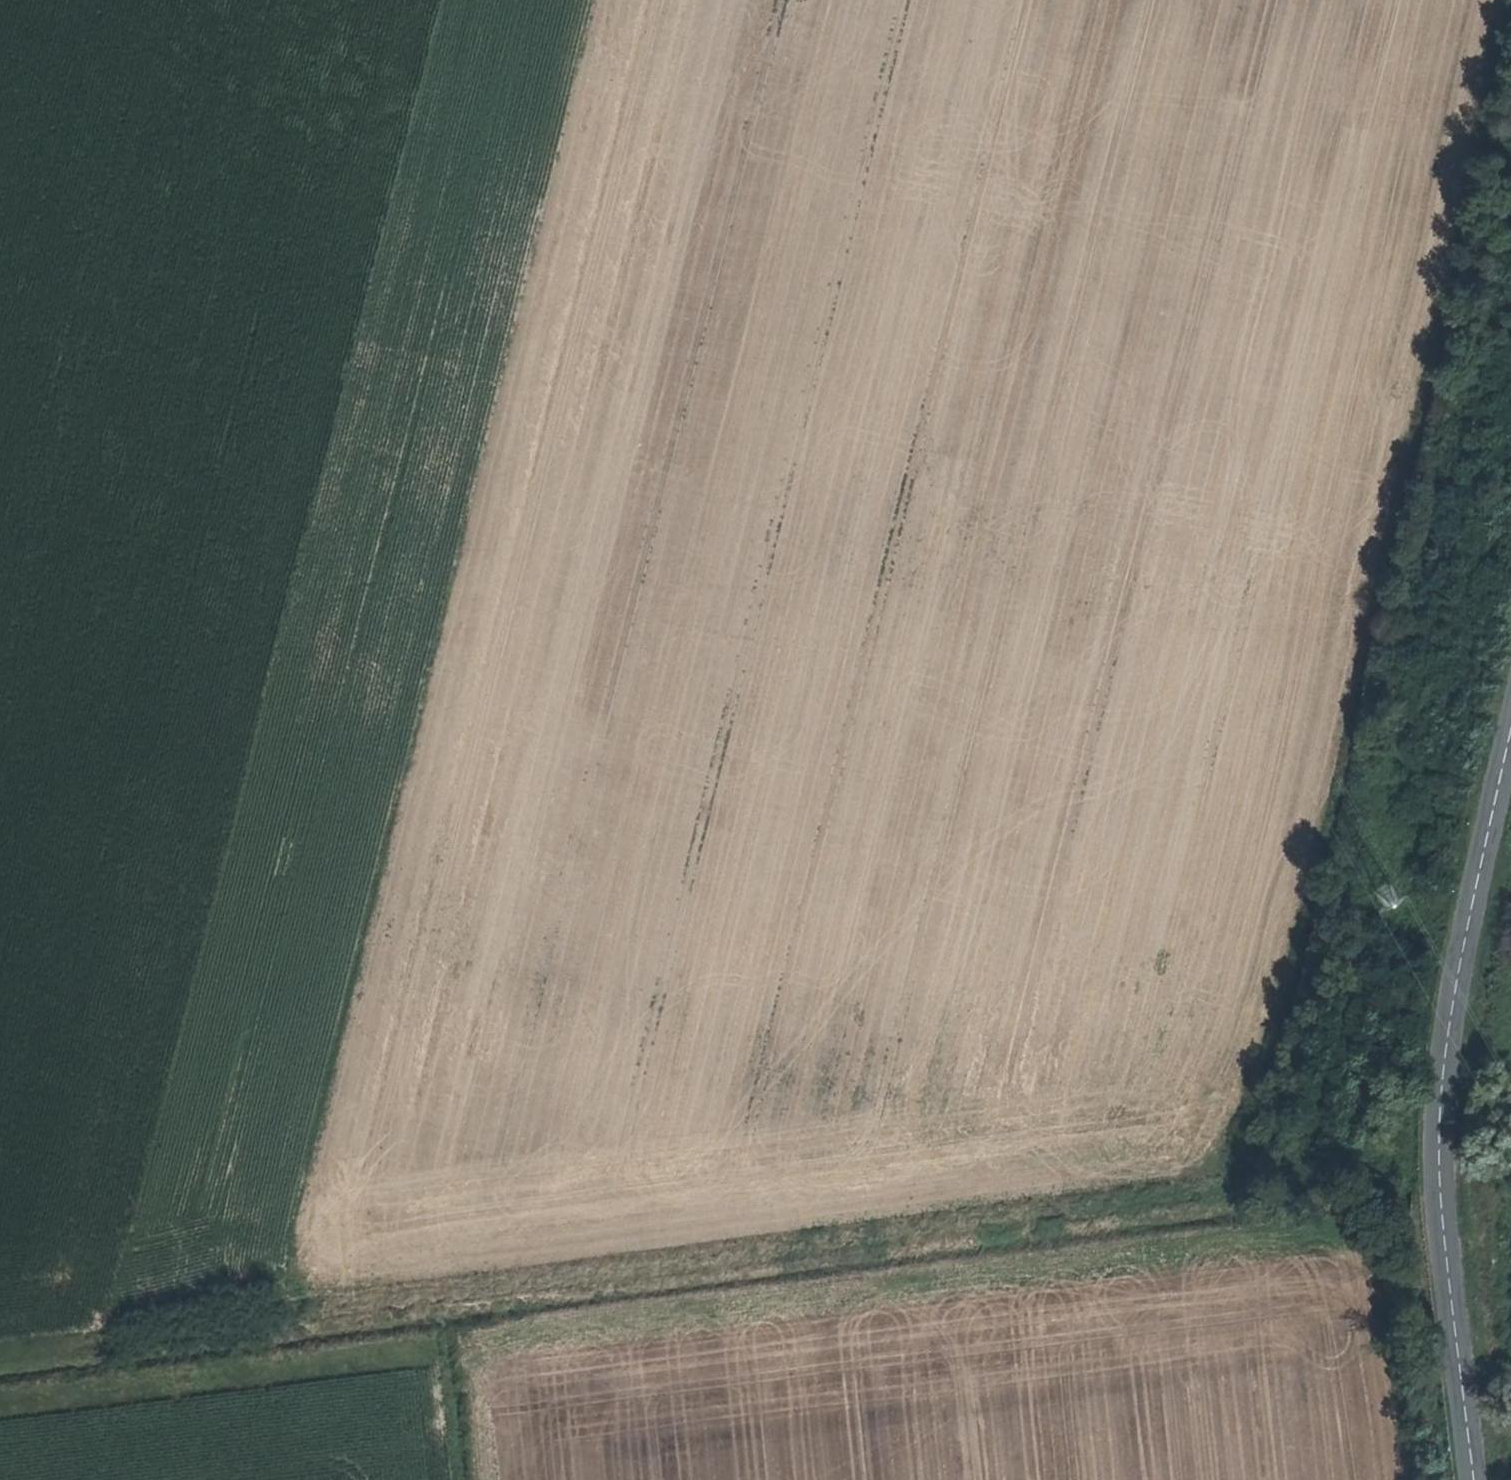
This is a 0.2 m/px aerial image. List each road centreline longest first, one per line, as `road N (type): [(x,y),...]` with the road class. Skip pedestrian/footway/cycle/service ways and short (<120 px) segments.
road 1 (tertiary): [(1478,1479),(1451,1226),(1453,1056),(1510,779)]

